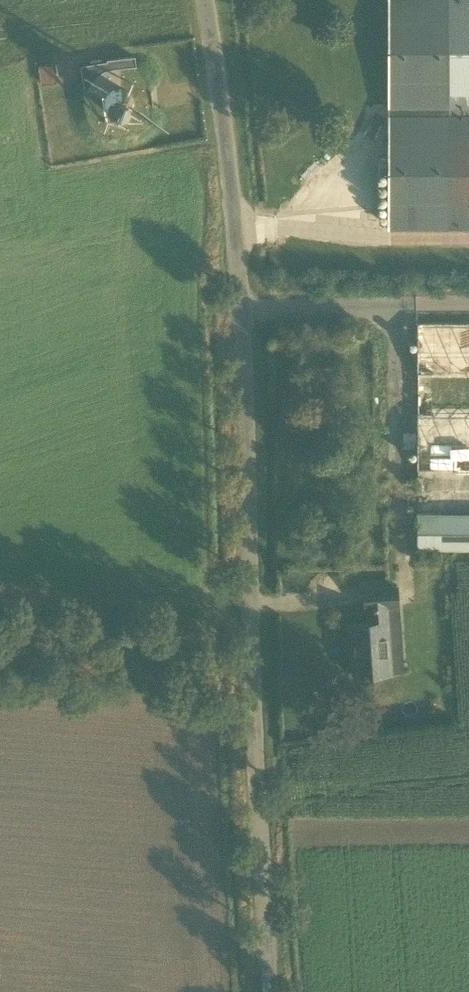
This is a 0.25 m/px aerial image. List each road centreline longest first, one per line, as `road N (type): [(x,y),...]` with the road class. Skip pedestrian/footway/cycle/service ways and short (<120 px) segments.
road 1 (unclassified): [(272,991),(245,310),(207,0)]

